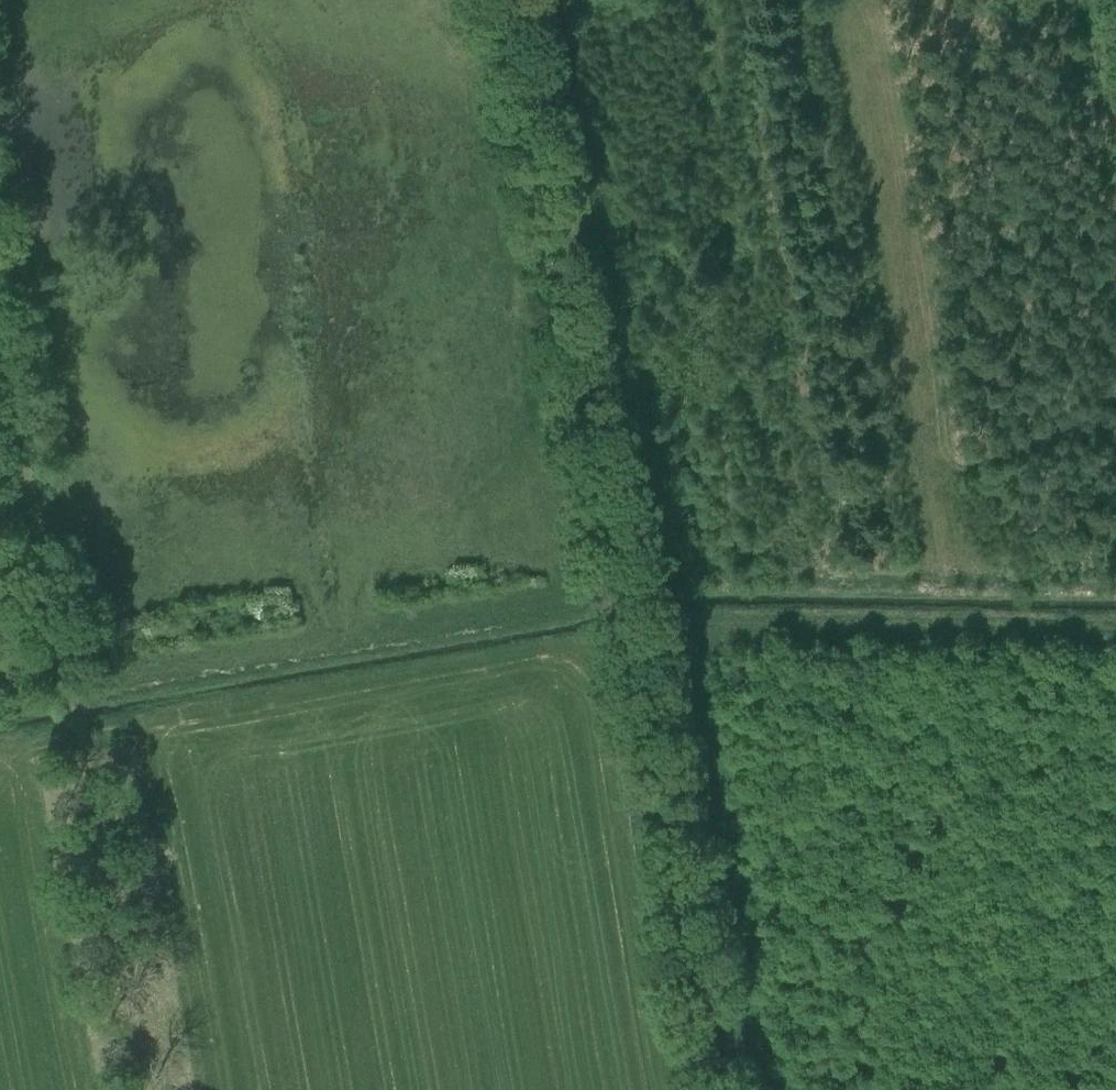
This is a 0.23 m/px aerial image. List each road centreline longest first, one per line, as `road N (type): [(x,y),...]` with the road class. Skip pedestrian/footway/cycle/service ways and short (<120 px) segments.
road 1 (track): [(148,1089),(0,313)]

